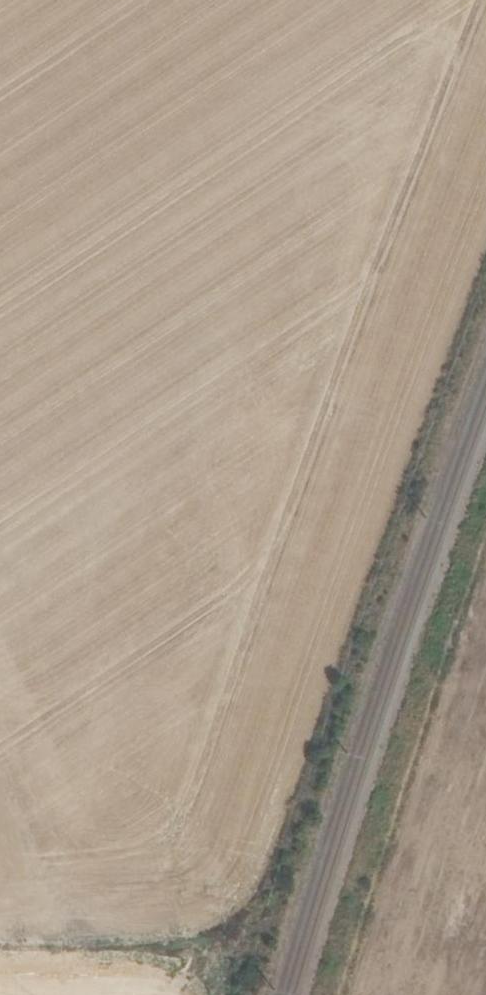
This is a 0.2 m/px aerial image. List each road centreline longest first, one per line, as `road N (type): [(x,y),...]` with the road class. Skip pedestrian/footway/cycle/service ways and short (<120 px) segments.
road 1 (track): [(405,994),(485,743)]

